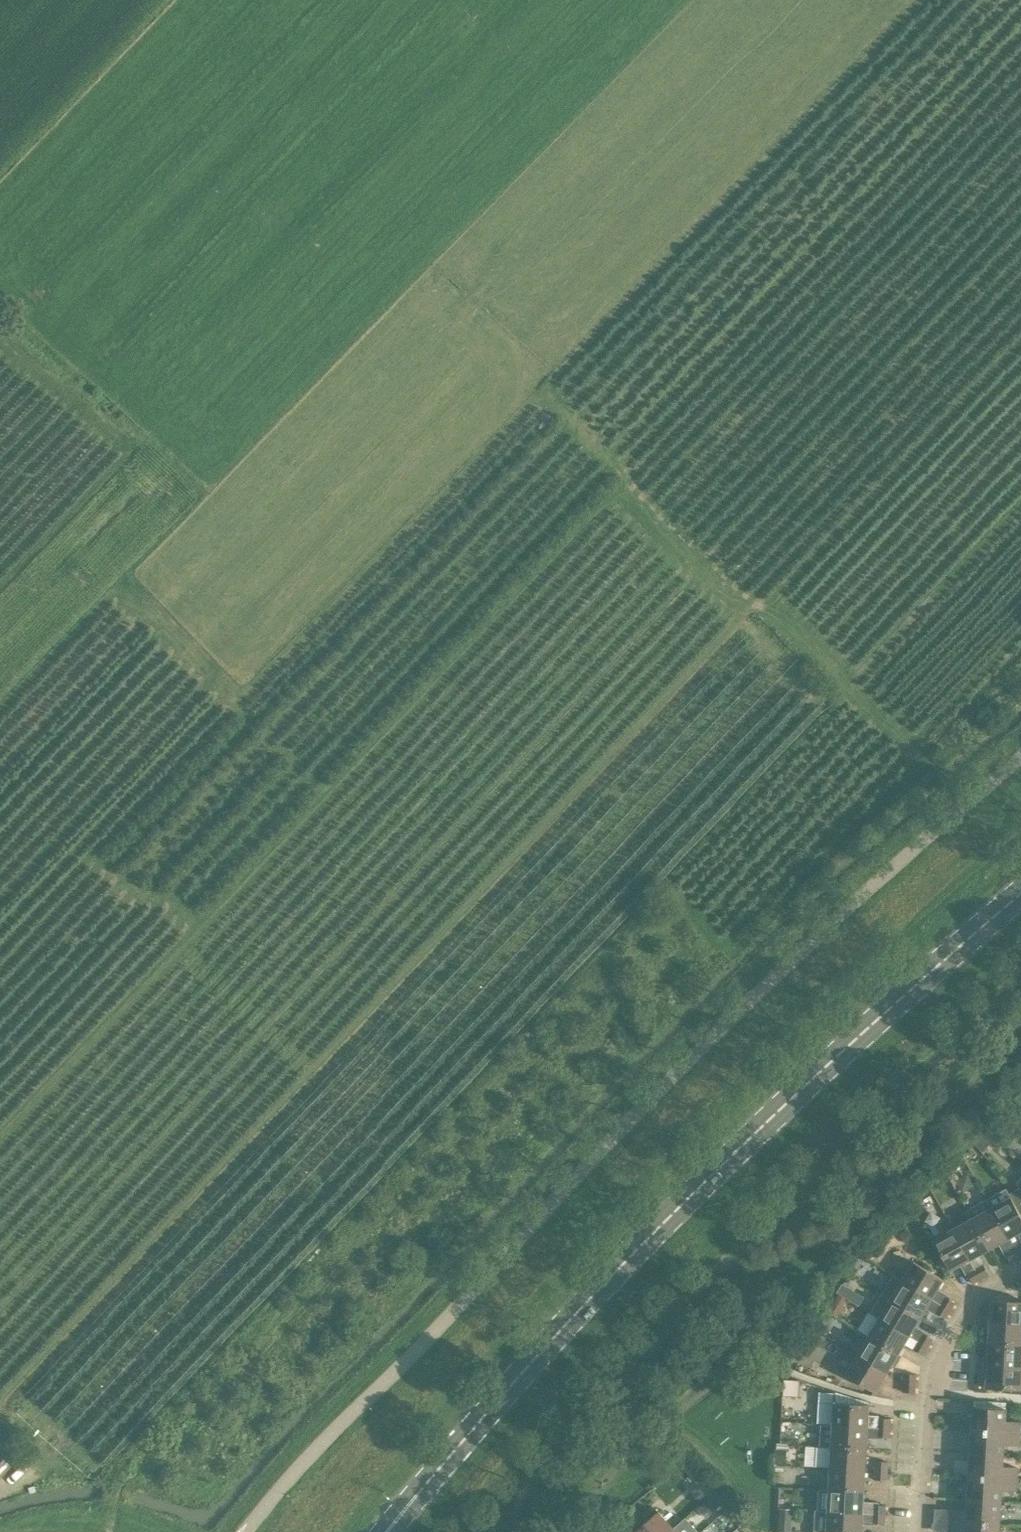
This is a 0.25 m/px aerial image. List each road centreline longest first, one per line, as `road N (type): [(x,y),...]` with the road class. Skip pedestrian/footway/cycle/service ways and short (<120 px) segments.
road 1 (primary): [(387,1531),(548,1342),(724,1163),(1020,893)]
road 2 (residential): [(917,1531),(928,1392),(939,1353),(981,1291),(1020,1269)]

